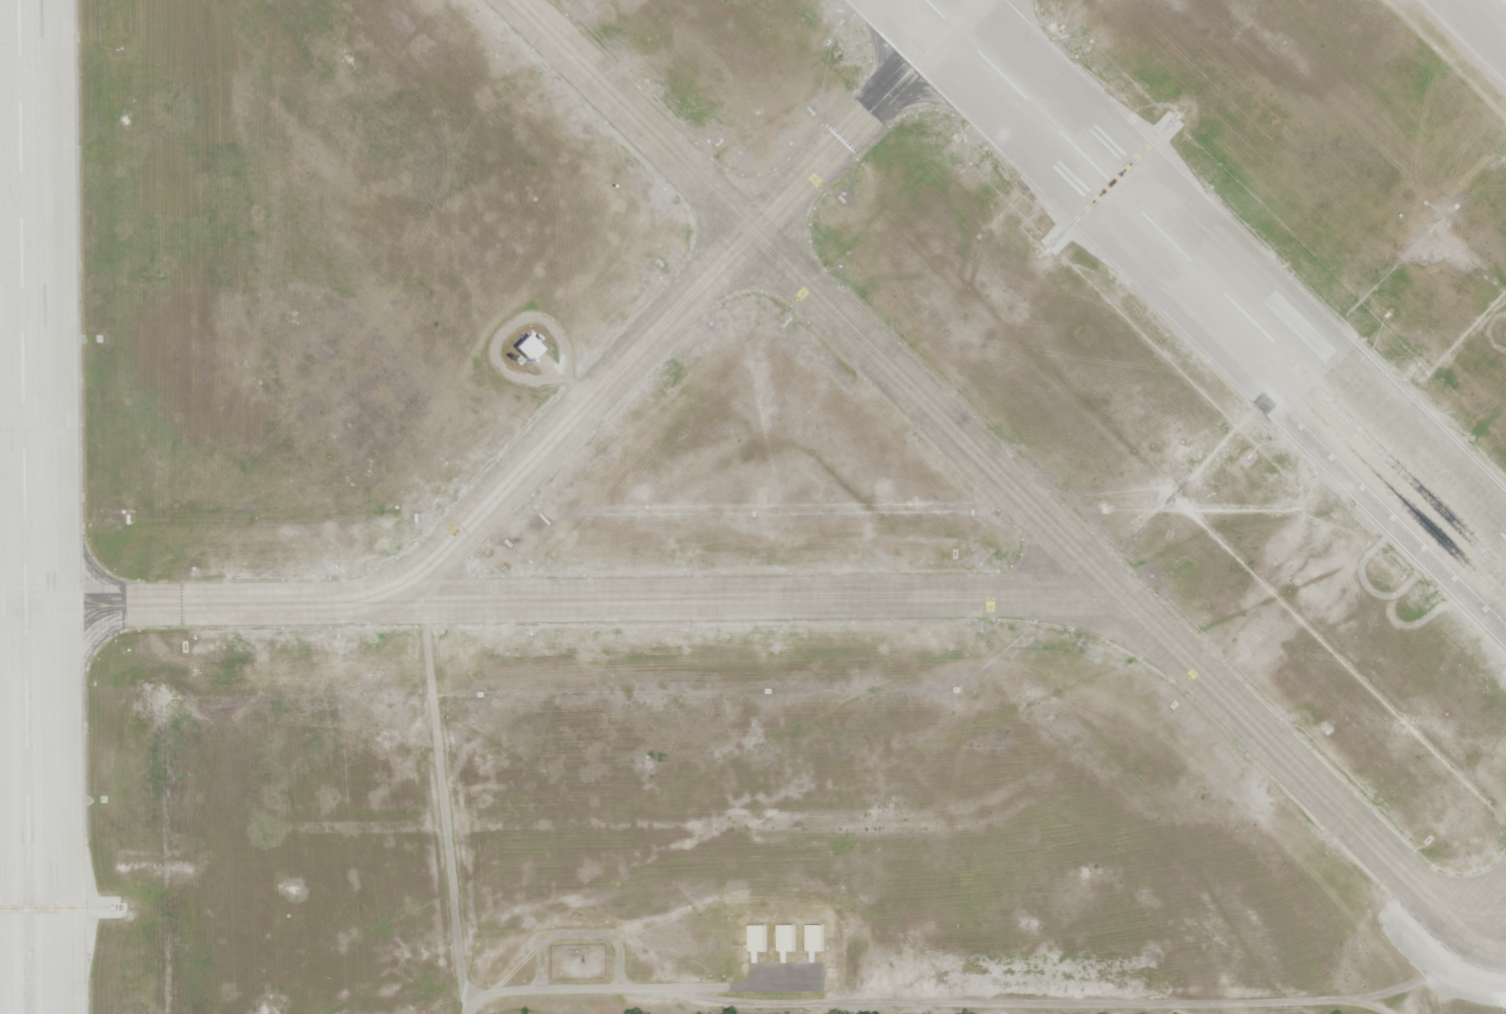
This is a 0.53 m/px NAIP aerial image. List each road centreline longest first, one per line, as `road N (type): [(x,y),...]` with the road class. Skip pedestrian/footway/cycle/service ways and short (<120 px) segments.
road 1 (residential): [(471,1013),(502,988),(774,981)]

